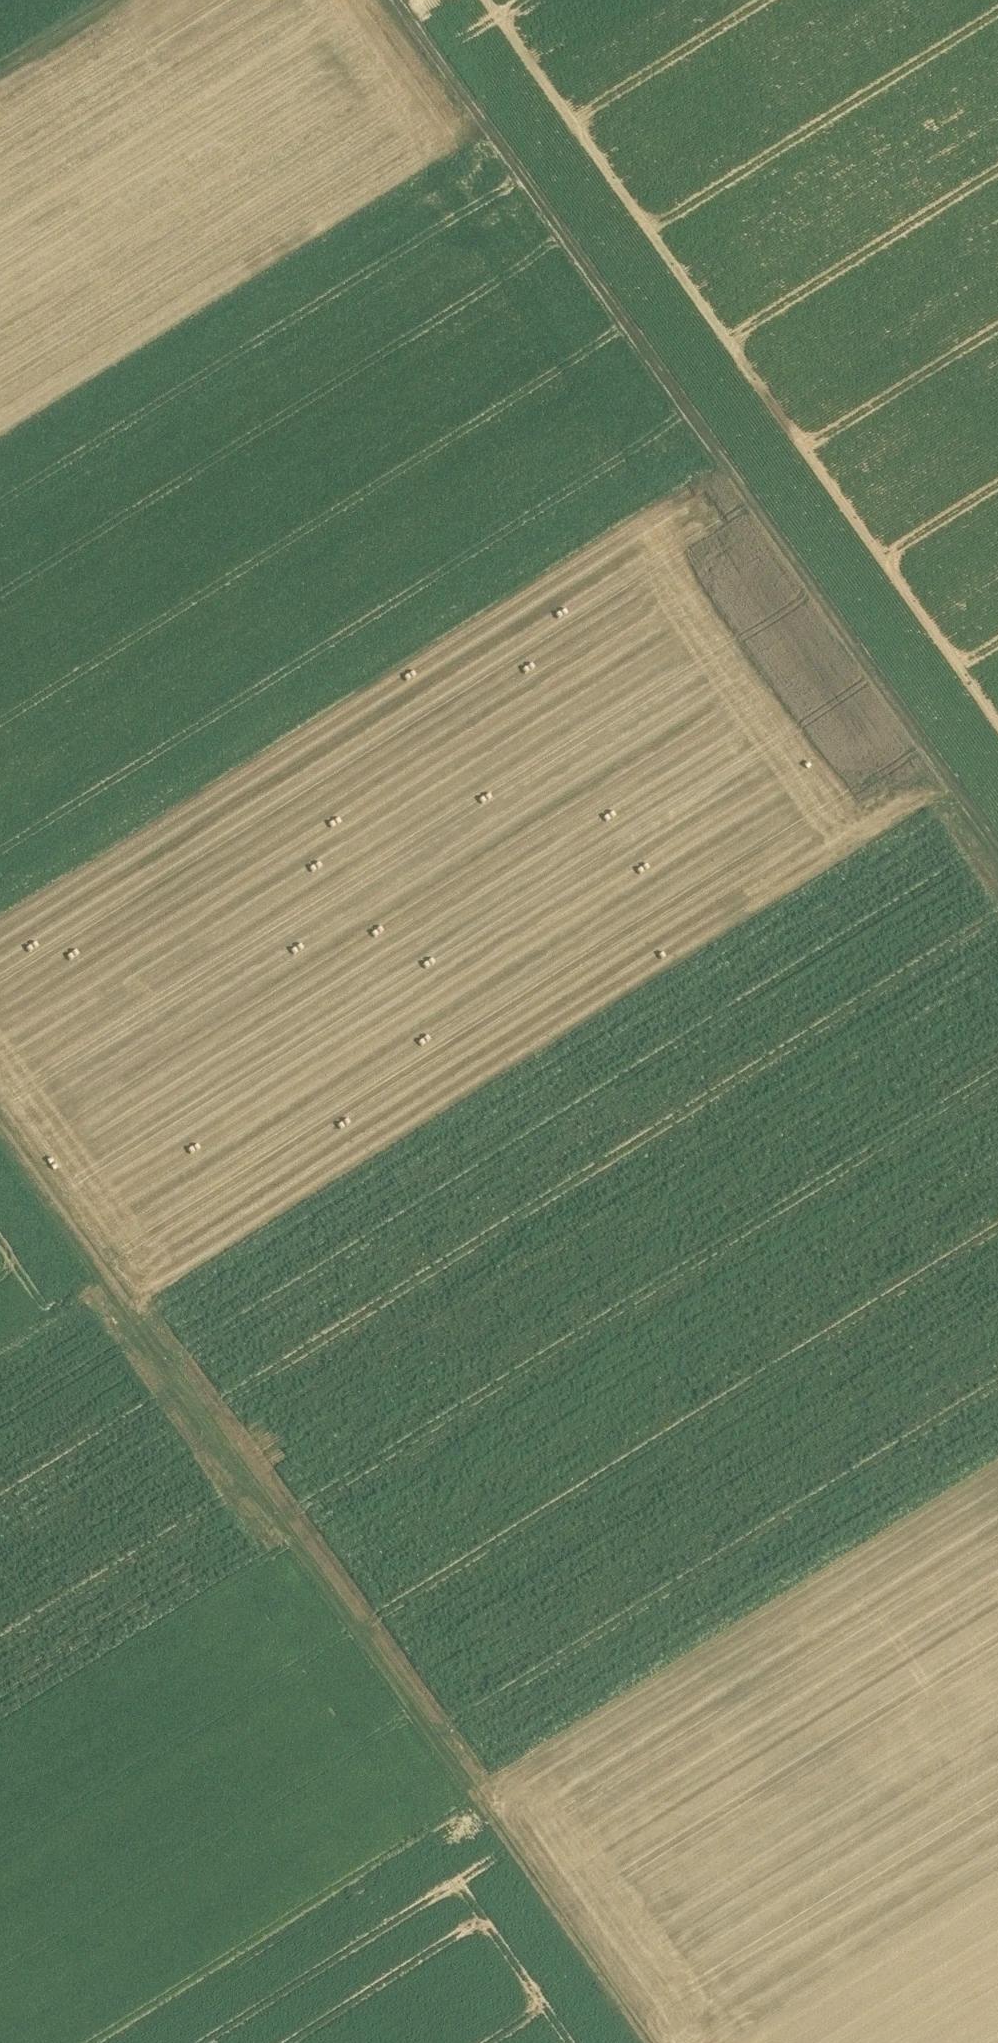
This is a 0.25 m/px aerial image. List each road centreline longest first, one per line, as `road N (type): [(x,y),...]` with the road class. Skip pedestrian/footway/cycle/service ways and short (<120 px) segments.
road 1 (track): [(647,2042),(0,1133)]
road 2 (track): [(997,849),(402,0)]
road 3 (track): [(0,70),(114,0)]

